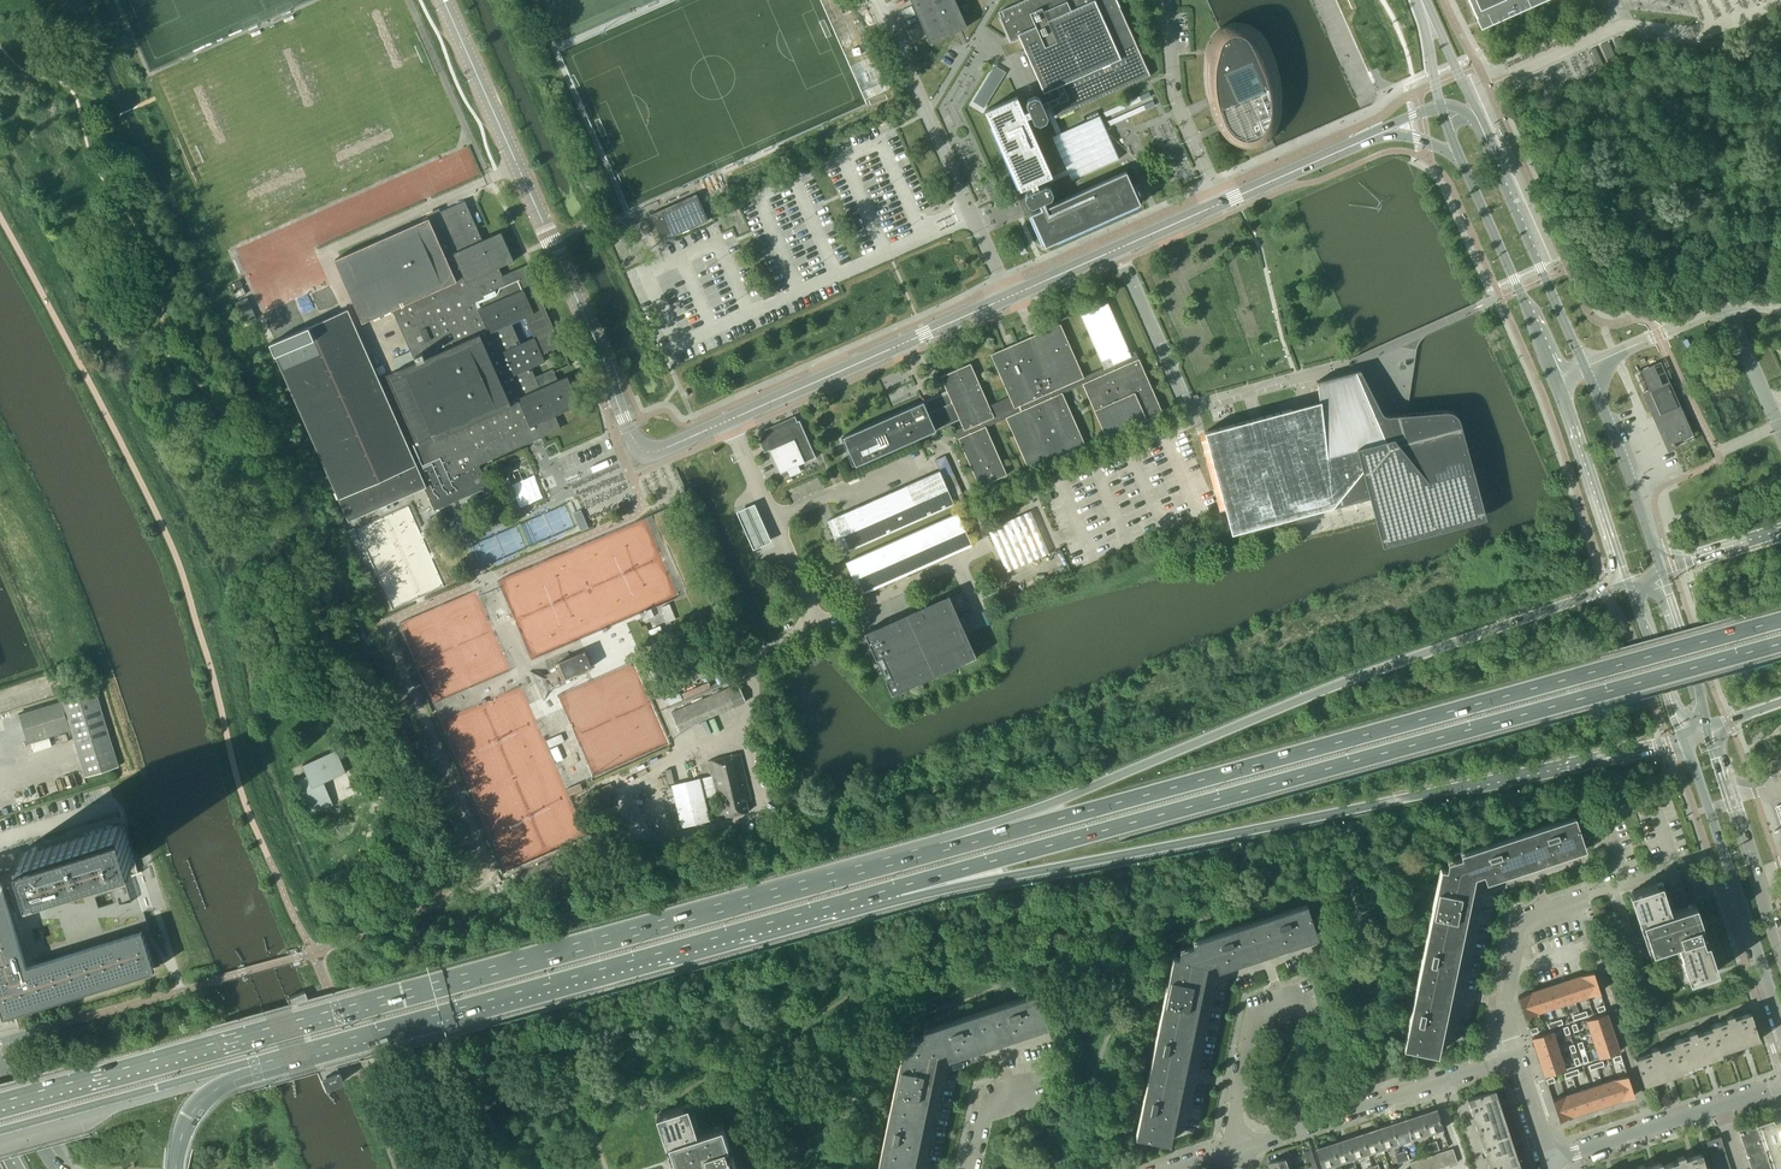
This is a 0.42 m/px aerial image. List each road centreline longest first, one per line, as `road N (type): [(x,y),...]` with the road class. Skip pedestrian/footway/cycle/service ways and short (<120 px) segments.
road 1 (trunk): [(942,851),(0,1111)]
road 2 (trunk): [(898,887),(1780,643)]
road 3 (trunk): [(1780,620),(942,851)]
road 4 (trunk): [(898,887),(1004,877),(1680,735)]
road 5 (trunk): [(1629,582),(1331,686),(942,851)]
road 6 (tertiary): [(725,421),(1362,140)]
road 7 (trunk): [(229,1072),(898,887)]
road 8 (tertiary): [(666,447),(641,449),(628,428),(443,0)]
road 9 (tertiary): [(1584,366),(1466,111),(1429,107),(1362,140)]
road 10 (tertiary): [(1362,140),(1405,135),(1462,161),(1555,378)]
road 11 (secondary): [(1680,735),(1780,1025)]
road 12 (residential): [(1518,1058),(1504,1003),(1521,923),(1673,864)]
road 13 (residential): [(1243,1147),(1518,1058)]
road 14 (secondary): [(1780,958),(1708,727)]
road 15 (residential): [(1552,1159),(1780,1084)]
road 16 (trunk): [(0,1130),(229,1072)]
road 17 (unclassified): [(822,623),(725,421)]
road 18 (tertiary): [(1662,571),(1584,366)]
road 19 (tertiary): [(1555,378),(1629,582)]
road 20 (residential): [(1243,1147),(1231,1115),(1249,1019),(1303,999)]
road 21 (unclassified): [(973,551),(822,623)]
road 22 (secondary): [(1708,727),(1662,571)]
road 23 (secondary): [(1629,582),(1680,735)]
road 24 (unclassified): [(1723,306),(1584,366)]
road 25 (unclassified): [(1723,306),(1780,433)]
road 26 (trunk): [(1780,532),(1662,571)]

